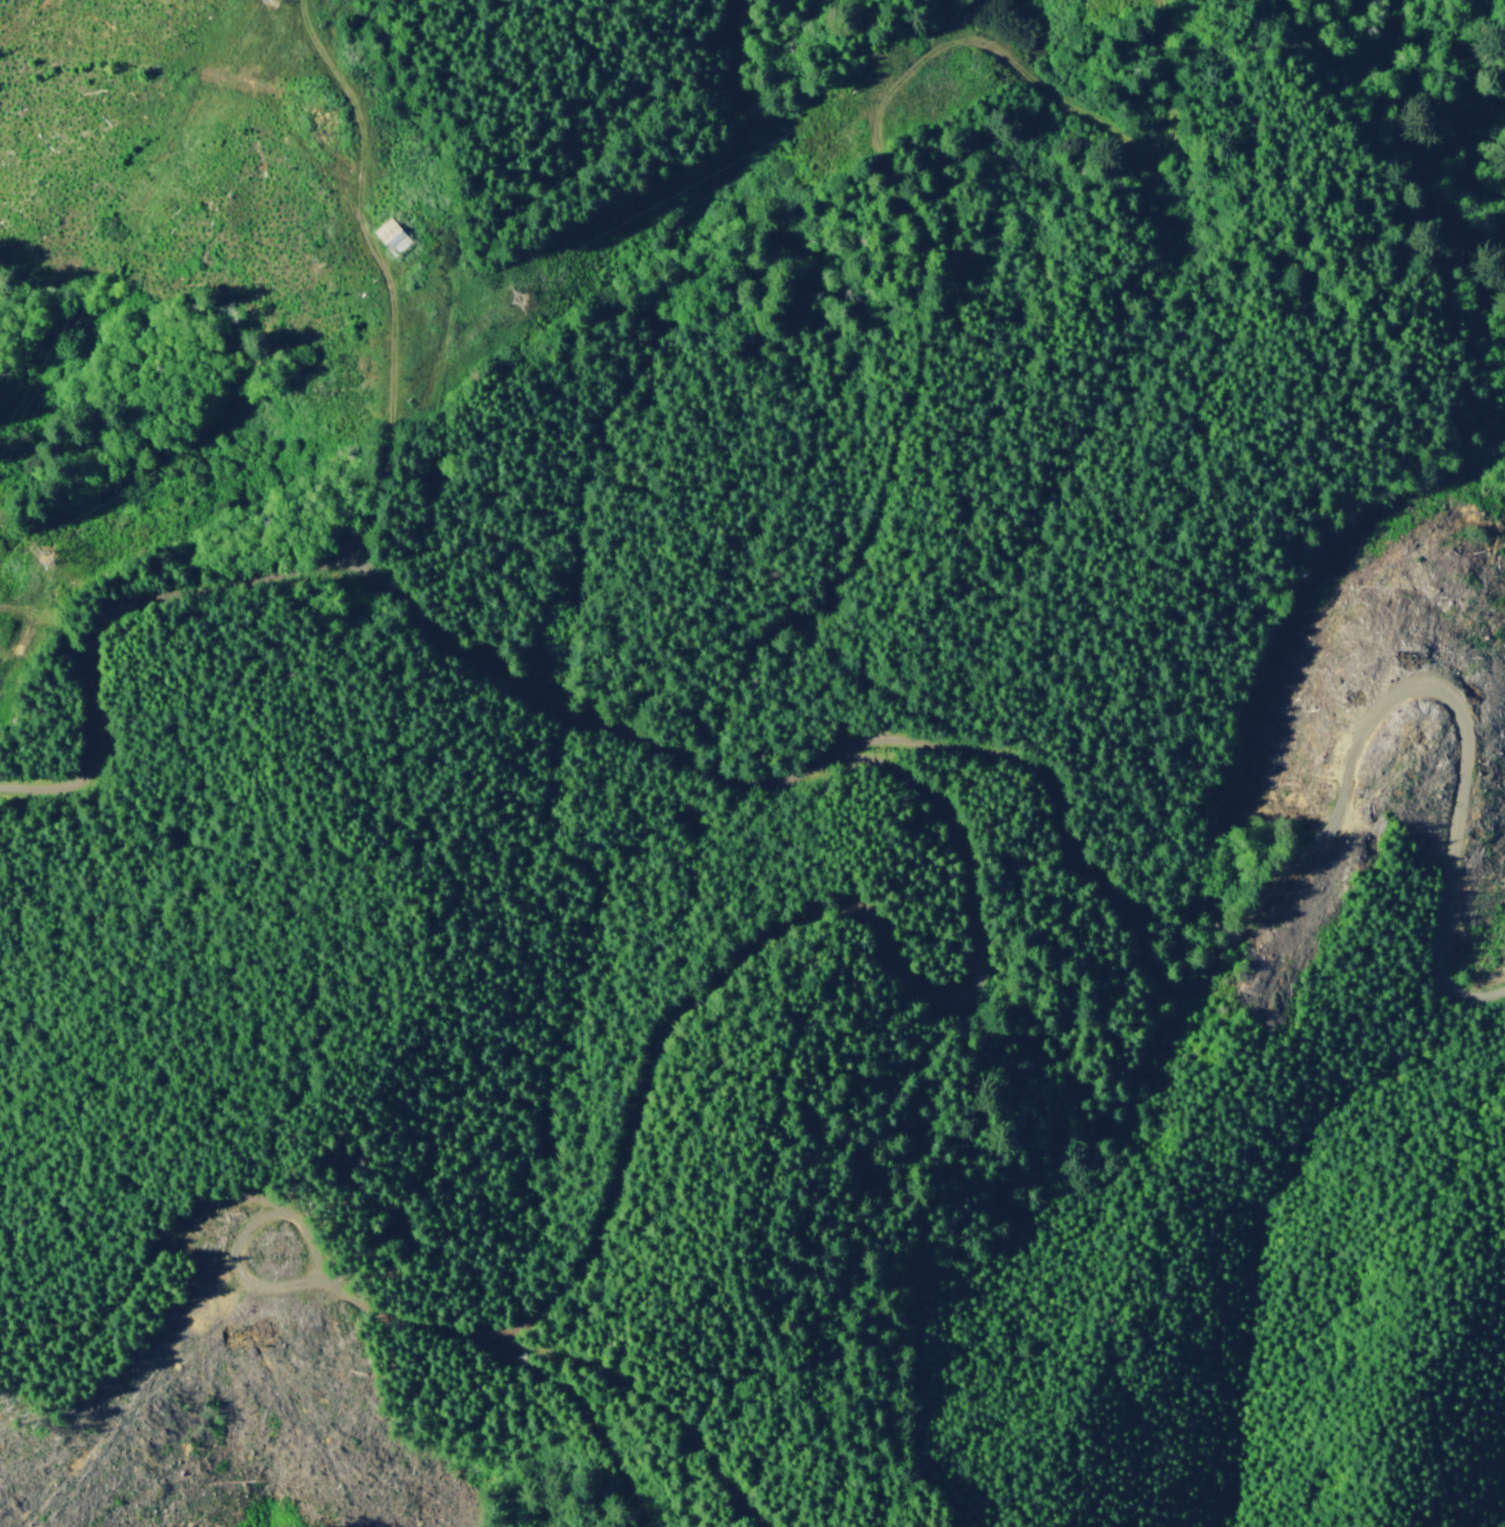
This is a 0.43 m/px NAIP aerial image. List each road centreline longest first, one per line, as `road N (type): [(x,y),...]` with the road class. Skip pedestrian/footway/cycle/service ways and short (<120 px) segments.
road 1 (track): [(345,556),(511,695),(597,730),(662,731),(711,709),(797,637),(846,559),(888,422),(902,322),(900,236),(870,152),(870,115),(903,69),(956,39),(985,48),(1026,83),(1135,149),(1153,151),(1173,140),(1182,116),(1158,0)]

